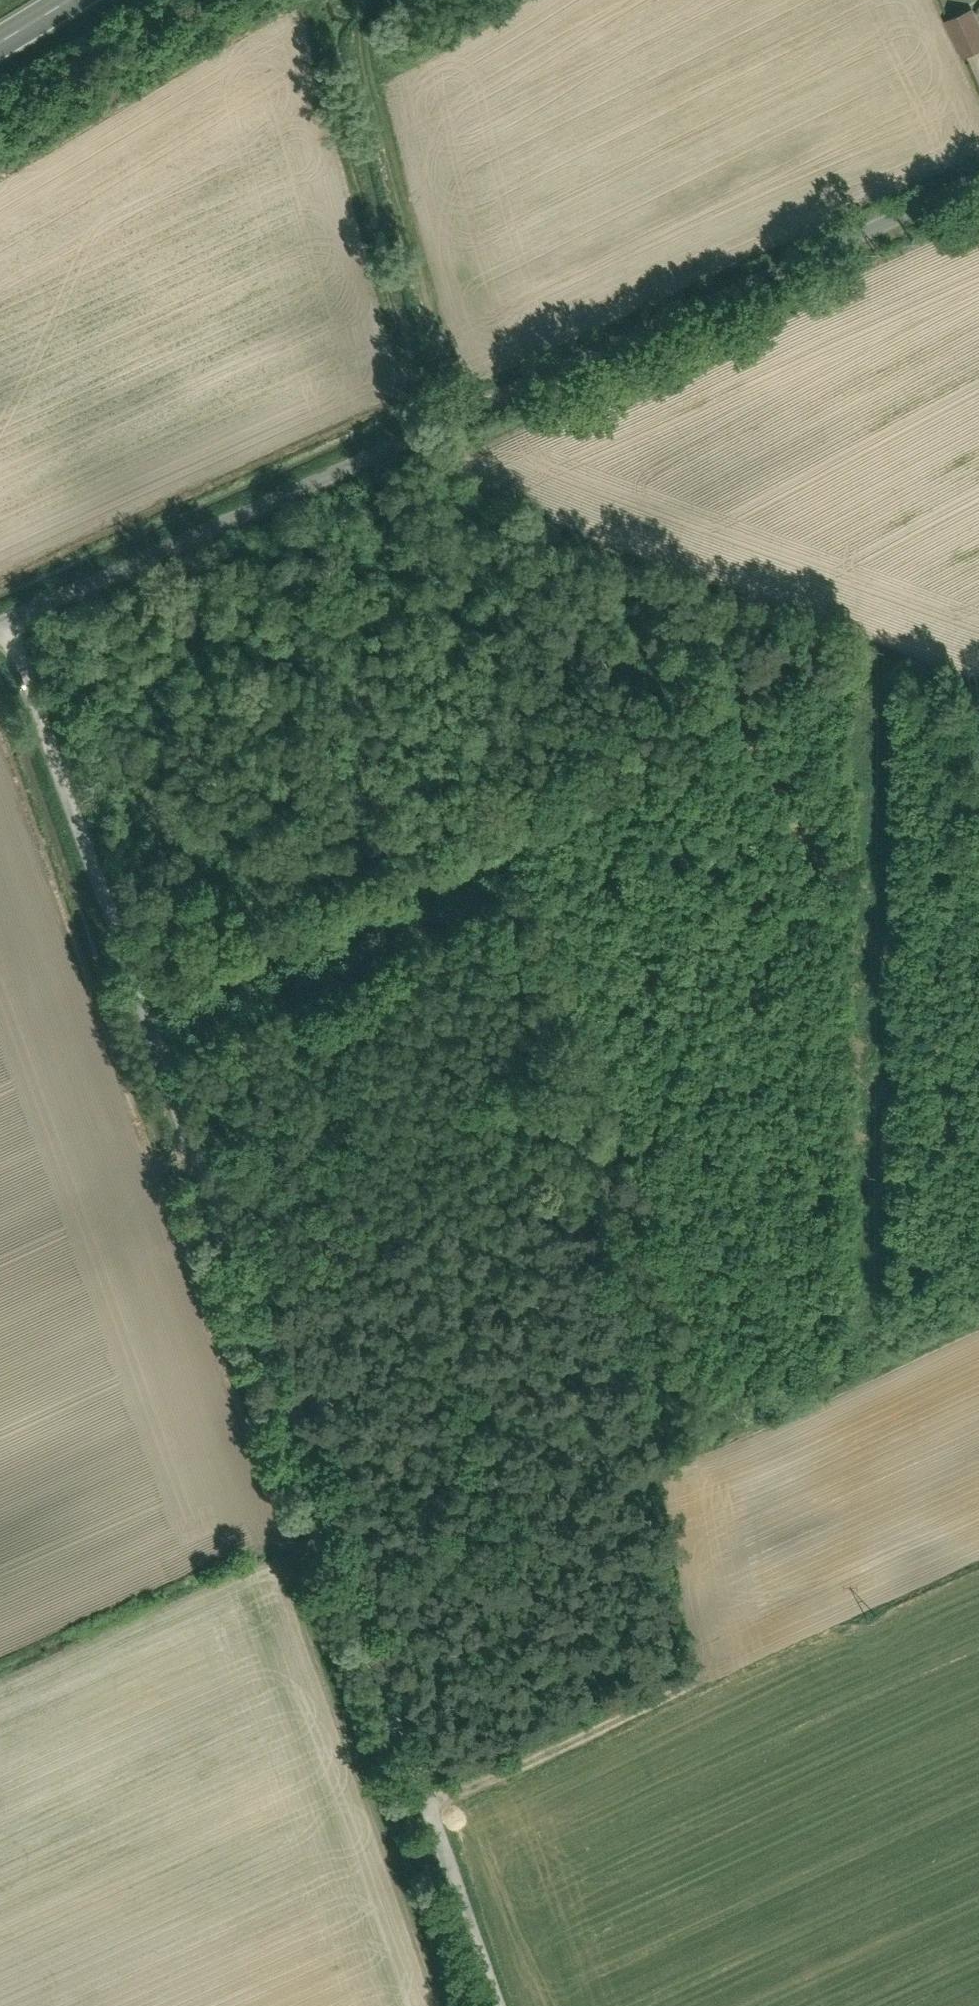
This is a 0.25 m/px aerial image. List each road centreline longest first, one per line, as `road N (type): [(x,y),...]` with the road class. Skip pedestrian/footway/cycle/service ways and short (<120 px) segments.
road 1 (unclassified): [(9,622),(496,2005)]
road 2 (unclassified): [(9,622),(978,181)]

